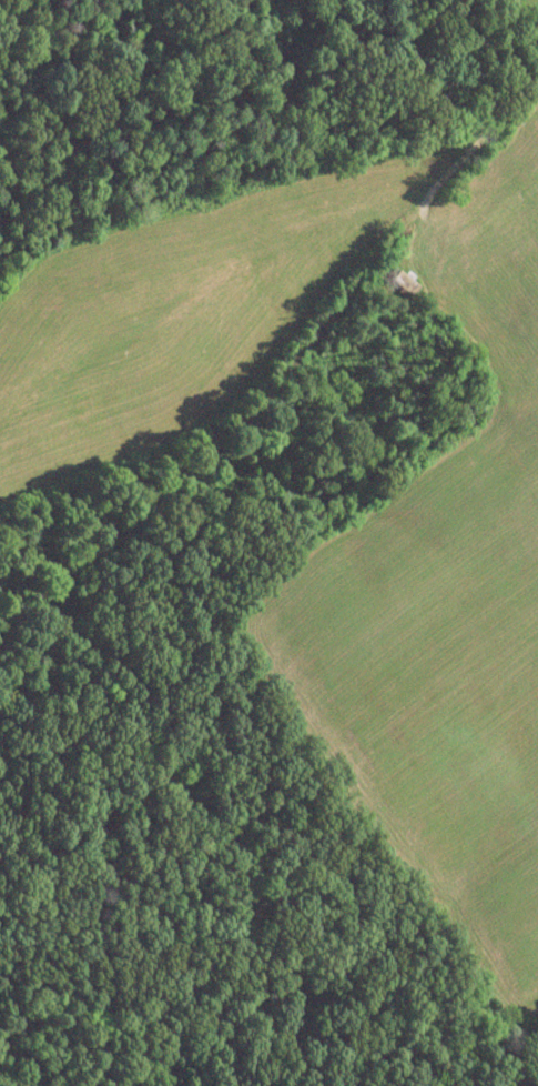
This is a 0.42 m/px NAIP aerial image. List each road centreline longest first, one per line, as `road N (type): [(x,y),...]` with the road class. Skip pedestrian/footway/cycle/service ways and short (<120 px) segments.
road 1 (residential): [(0,627),(200,454),(373,250),(537,80)]

